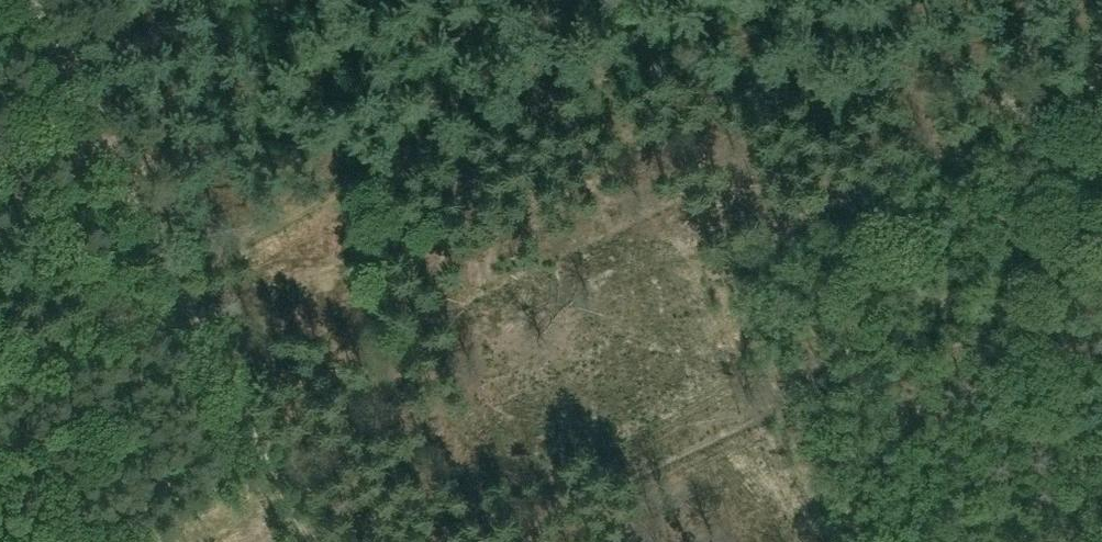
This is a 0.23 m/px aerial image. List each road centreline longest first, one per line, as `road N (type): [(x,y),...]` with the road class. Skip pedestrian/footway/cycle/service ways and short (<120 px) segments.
road 1 (track): [(165,273),(635,56),(780,86),(898,67),(977,84),(1036,109)]
road 2 (track): [(845,541),(726,305),(728,261),(737,249),(1036,109),(1101,70)]
road 3 (track): [(23,0),(305,541)]

